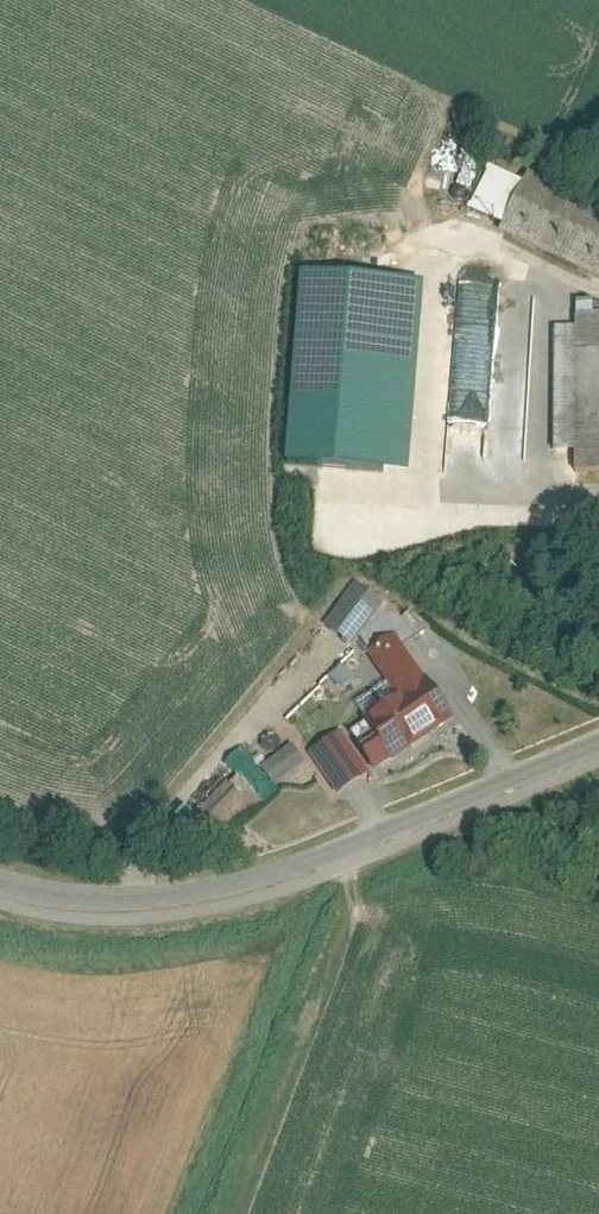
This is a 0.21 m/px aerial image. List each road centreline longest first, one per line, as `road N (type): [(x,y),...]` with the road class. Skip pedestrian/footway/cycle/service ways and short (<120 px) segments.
road 1 (residential): [(598,736),(344,845),(211,886),(98,897),(0,879)]

